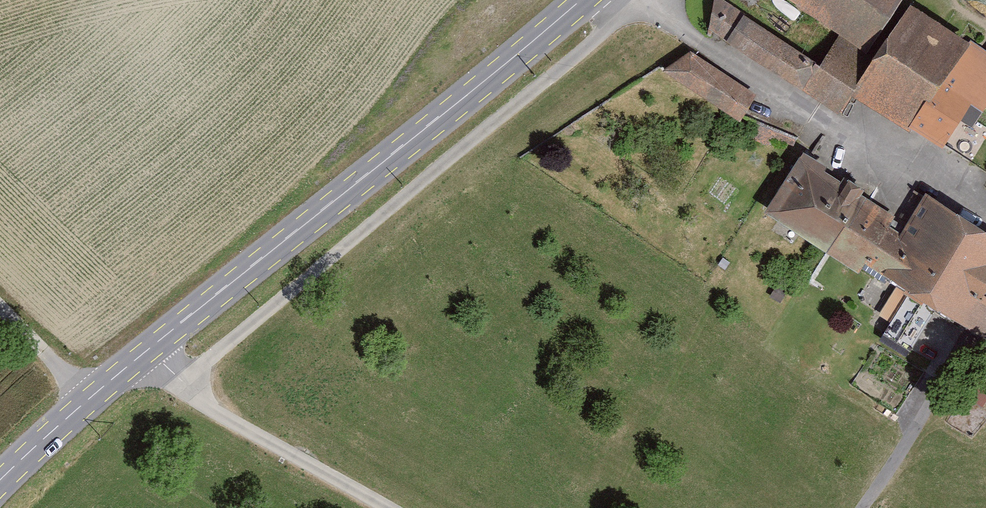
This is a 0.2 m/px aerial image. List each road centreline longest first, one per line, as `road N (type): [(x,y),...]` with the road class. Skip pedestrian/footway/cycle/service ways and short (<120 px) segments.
road 1 (secondary): [(572,0),(145,354)]
road 2 (track): [(647,0),(835,132),(985,211)]
road 3 (unclassified): [(145,354),(405,507)]
road 4 (track): [(985,361),(937,394),(862,507)]
road 5 (secondary): [(145,354),(0,478)]
road 6 (track): [(0,308),(91,398)]

